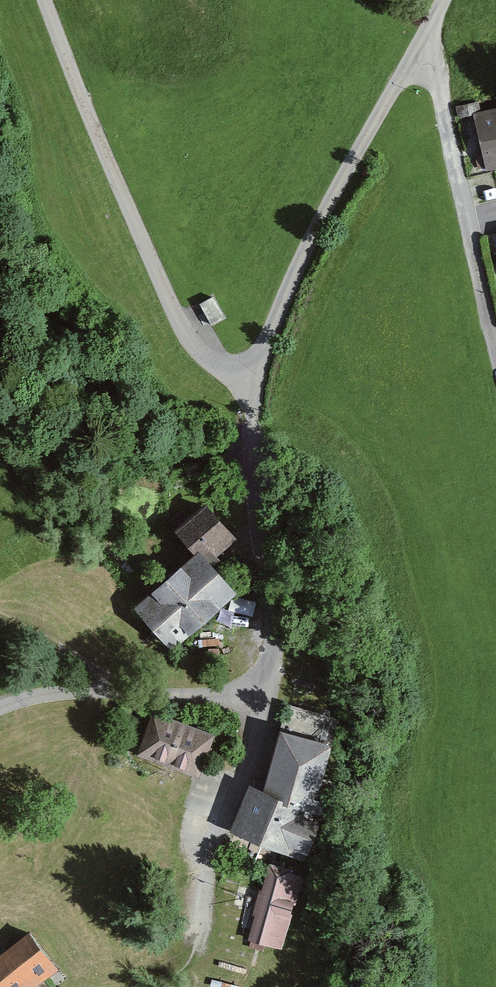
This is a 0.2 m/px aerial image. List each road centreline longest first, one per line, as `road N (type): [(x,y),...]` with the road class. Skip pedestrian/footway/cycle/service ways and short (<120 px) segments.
road 1 (unclassified): [(255,377),(208,360),(177,316),(43,0)]
road 2 (unclassified): [(411,60),(318,227),(255,377)]
road 3 (unclassified): [(255,377),(255,480),(274,634),(263,702)]
road 4 (unclassified): [(411,60),(437,81),(495,359)]
road 5 (unclassified): [(263,702),(67,692),(0,709)]
road 6 (unclassified): [(263,702),(215,850),(197,947)]

